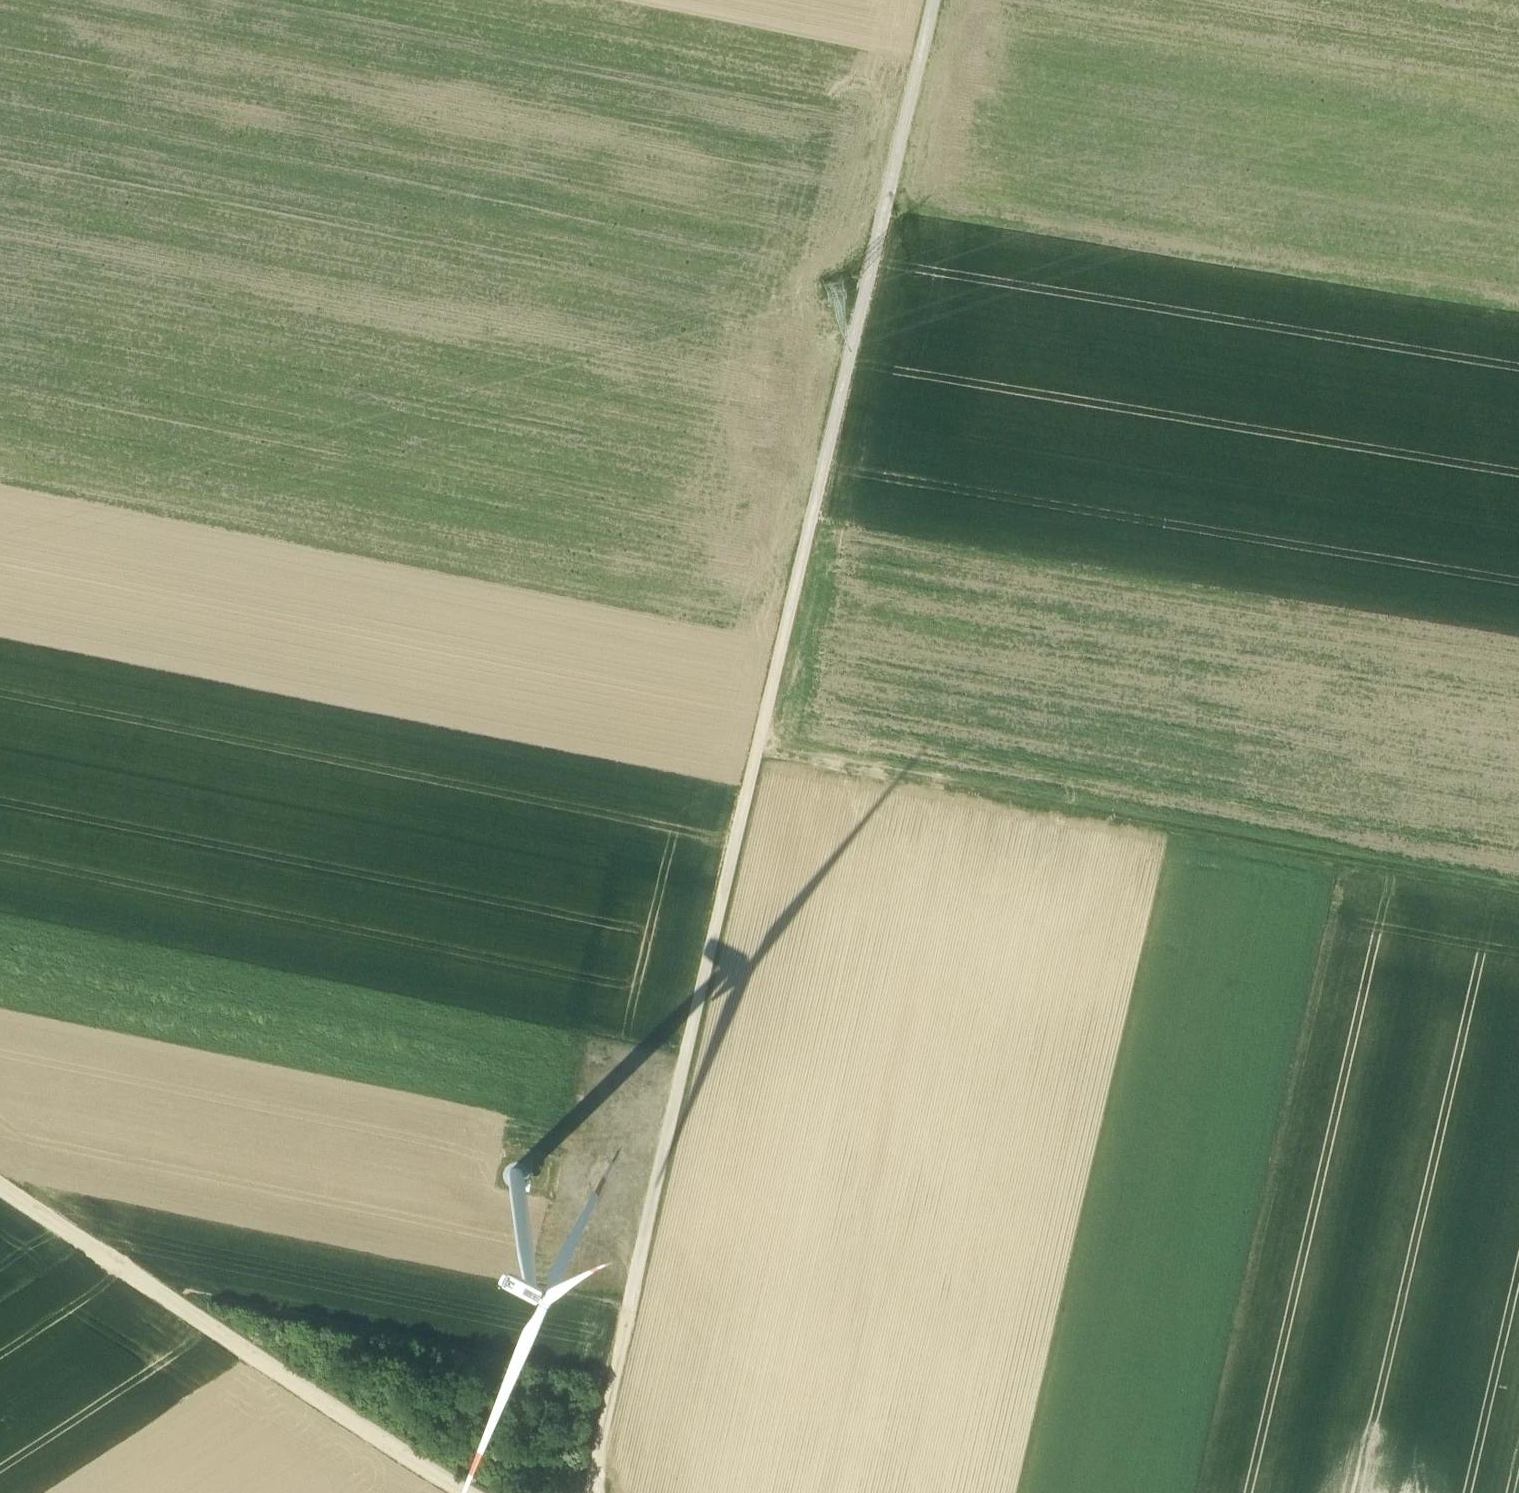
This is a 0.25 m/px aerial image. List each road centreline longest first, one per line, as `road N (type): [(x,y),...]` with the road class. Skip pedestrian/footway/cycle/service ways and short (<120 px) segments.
road 1 (track): [(934,0),(584,1492)]
road 2 (track): [(759,748),(1518,891)]
road 3 (track): [(472,1492),(0,1183)]

